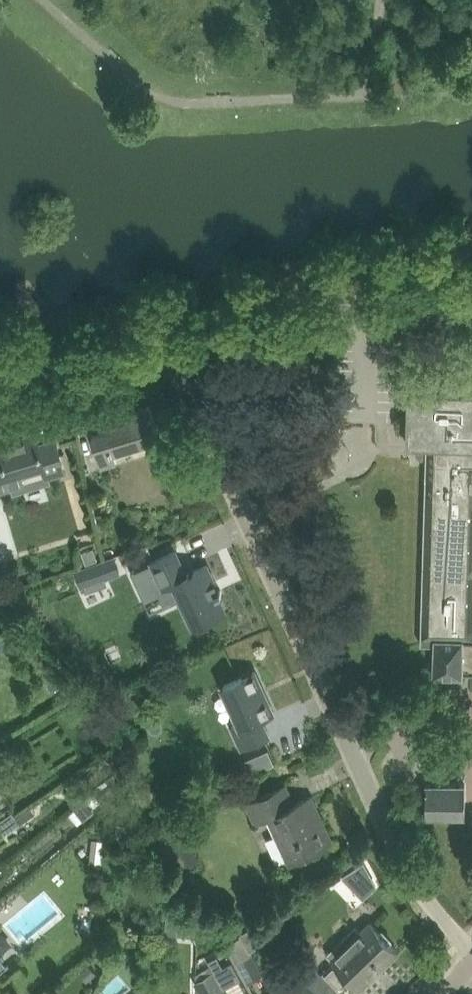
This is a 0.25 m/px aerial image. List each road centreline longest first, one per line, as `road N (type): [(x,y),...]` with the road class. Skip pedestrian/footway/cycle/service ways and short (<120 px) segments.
road 1 (residential): [(471,961),(402,871),(174,336)]
road 2 (residential): [(174,336),(471,275)]
road 3 (residential): [(0,386),(174,336)]

